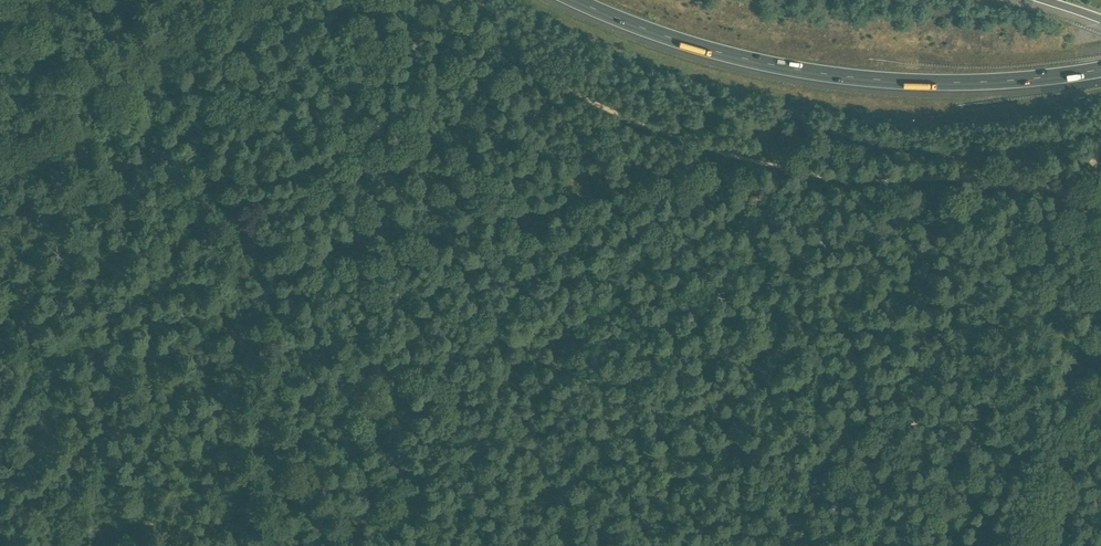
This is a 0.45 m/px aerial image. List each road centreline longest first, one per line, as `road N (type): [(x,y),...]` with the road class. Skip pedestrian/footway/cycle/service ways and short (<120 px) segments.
road 1 (track): [(1096,217),(1034,185),(843,179),(732,157),(652,129),(462,33),(378,0)]
road 2 (motorway): [(577,0),(695,45),(837,75),(963,82),(1100,70)]
road 3 (track): [(732,157),(308,268),(254,266)]
road 4 (track): [(259,275),(400,545)]
road 5 (track): [(239,233),(139,29),(128,24)]
road 6 (track): [(185,0),(0,76)]

